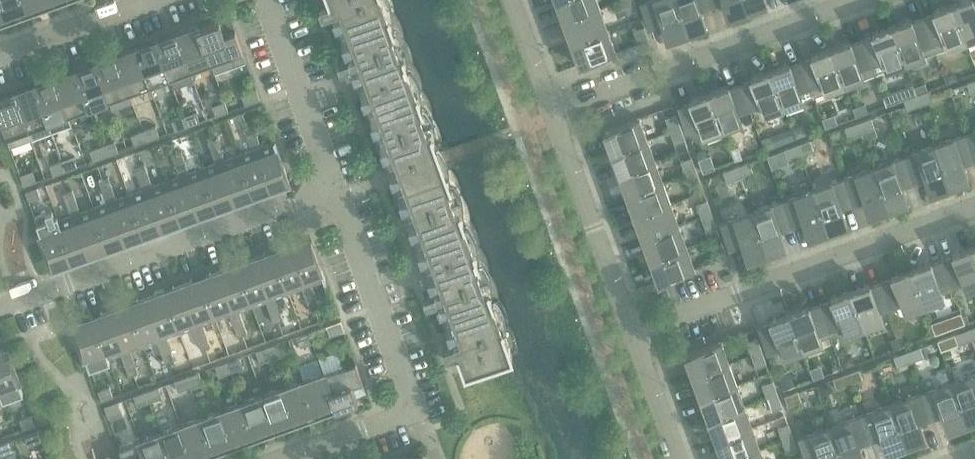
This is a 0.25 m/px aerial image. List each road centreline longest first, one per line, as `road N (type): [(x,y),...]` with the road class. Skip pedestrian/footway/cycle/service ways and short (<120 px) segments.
road 1 (residential): [(282,458),(416,411),(332,189)]
road 2 (residential): [(633,333),(974,208)]
road 3 (residential): [(0,308),(332,189)]
road 4 (residential): [(551,113),(862,0)]
road 5 (residential): [(633,333),(551,113)]
road 6 (residential): [(332,189),(264,0)]
road 7 (residential): [(0,53),(147,0)]
road 8 (residential): [(680,458),(633,333)]

